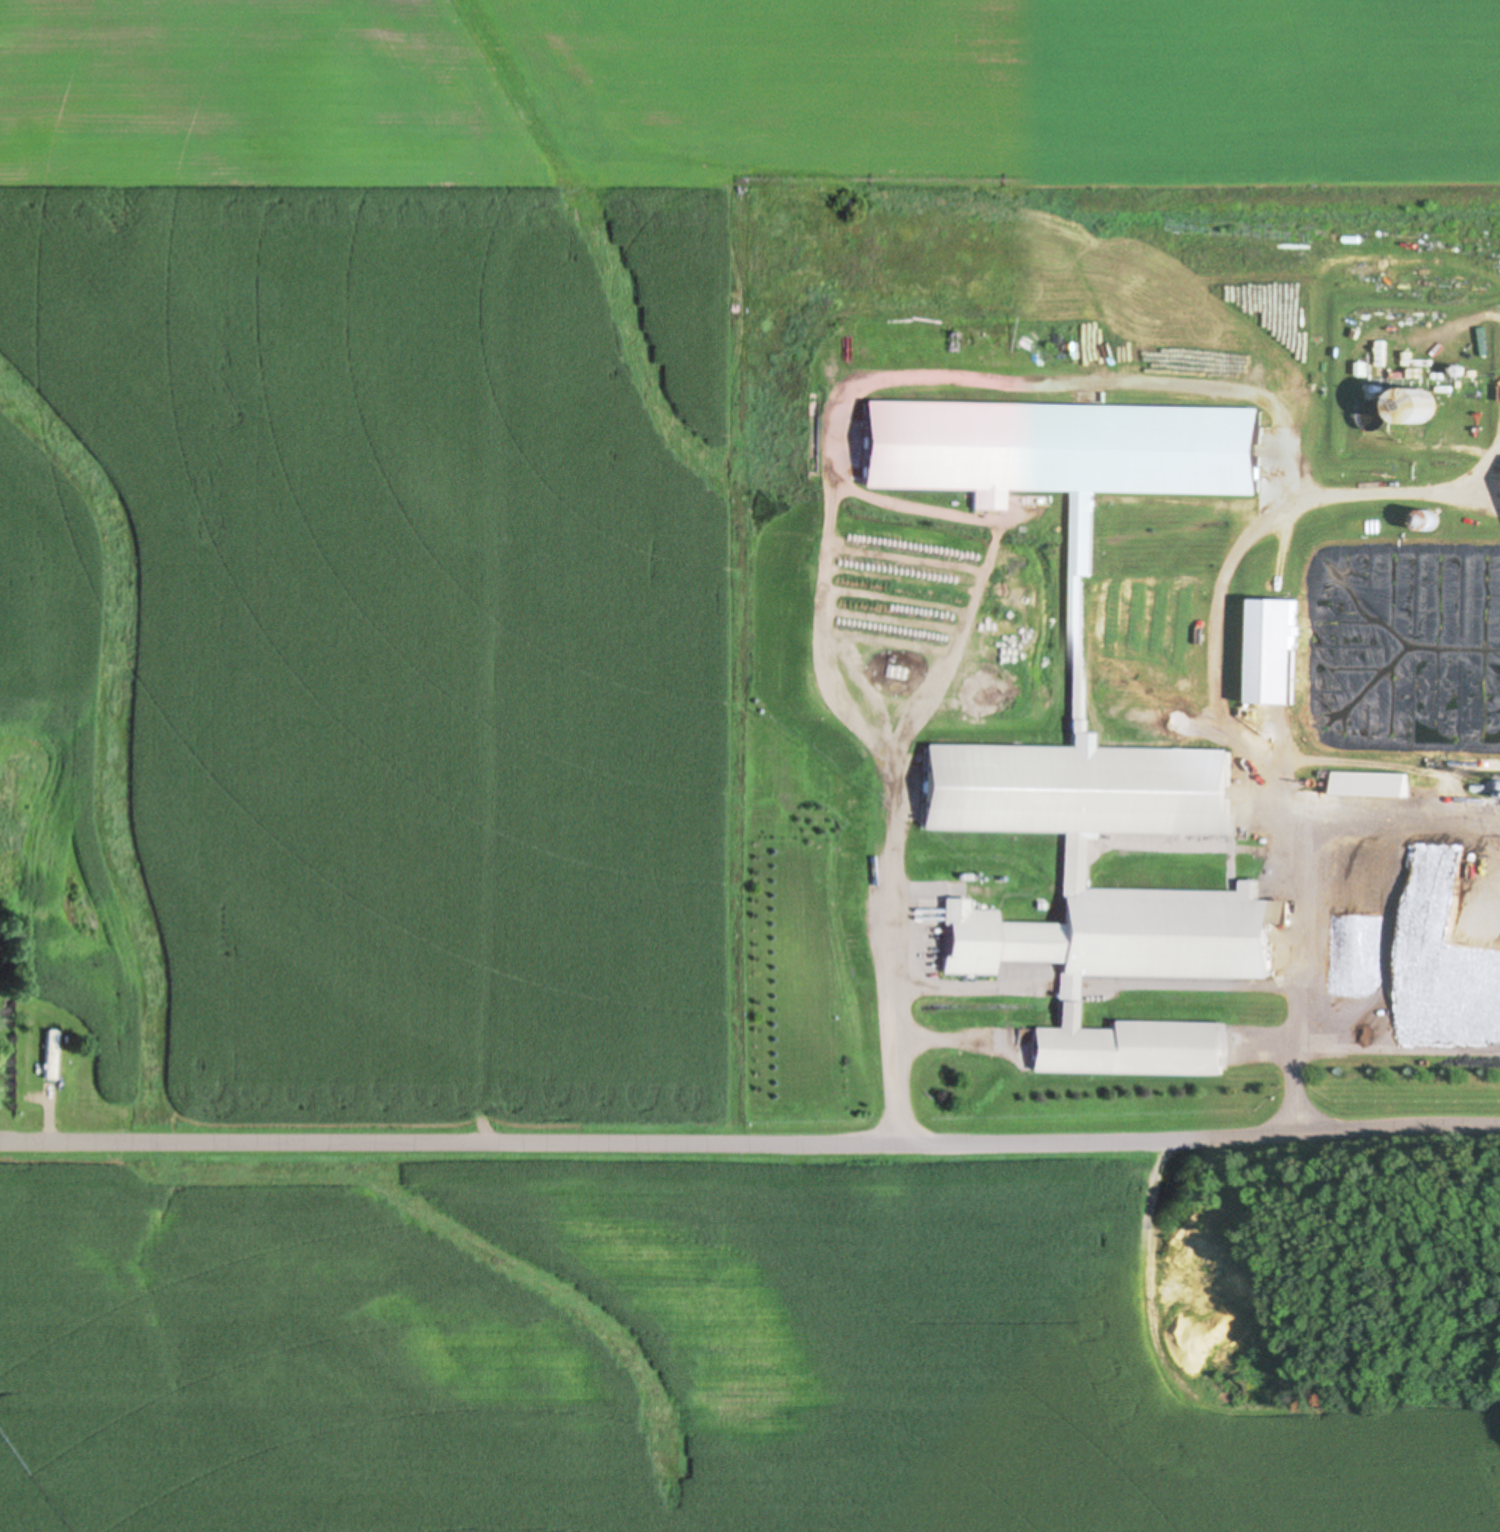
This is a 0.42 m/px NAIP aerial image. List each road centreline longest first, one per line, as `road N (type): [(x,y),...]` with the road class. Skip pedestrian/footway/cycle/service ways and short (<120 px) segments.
road 1 (residential): [(1499,1121),(945,1141),(0,1137)]

